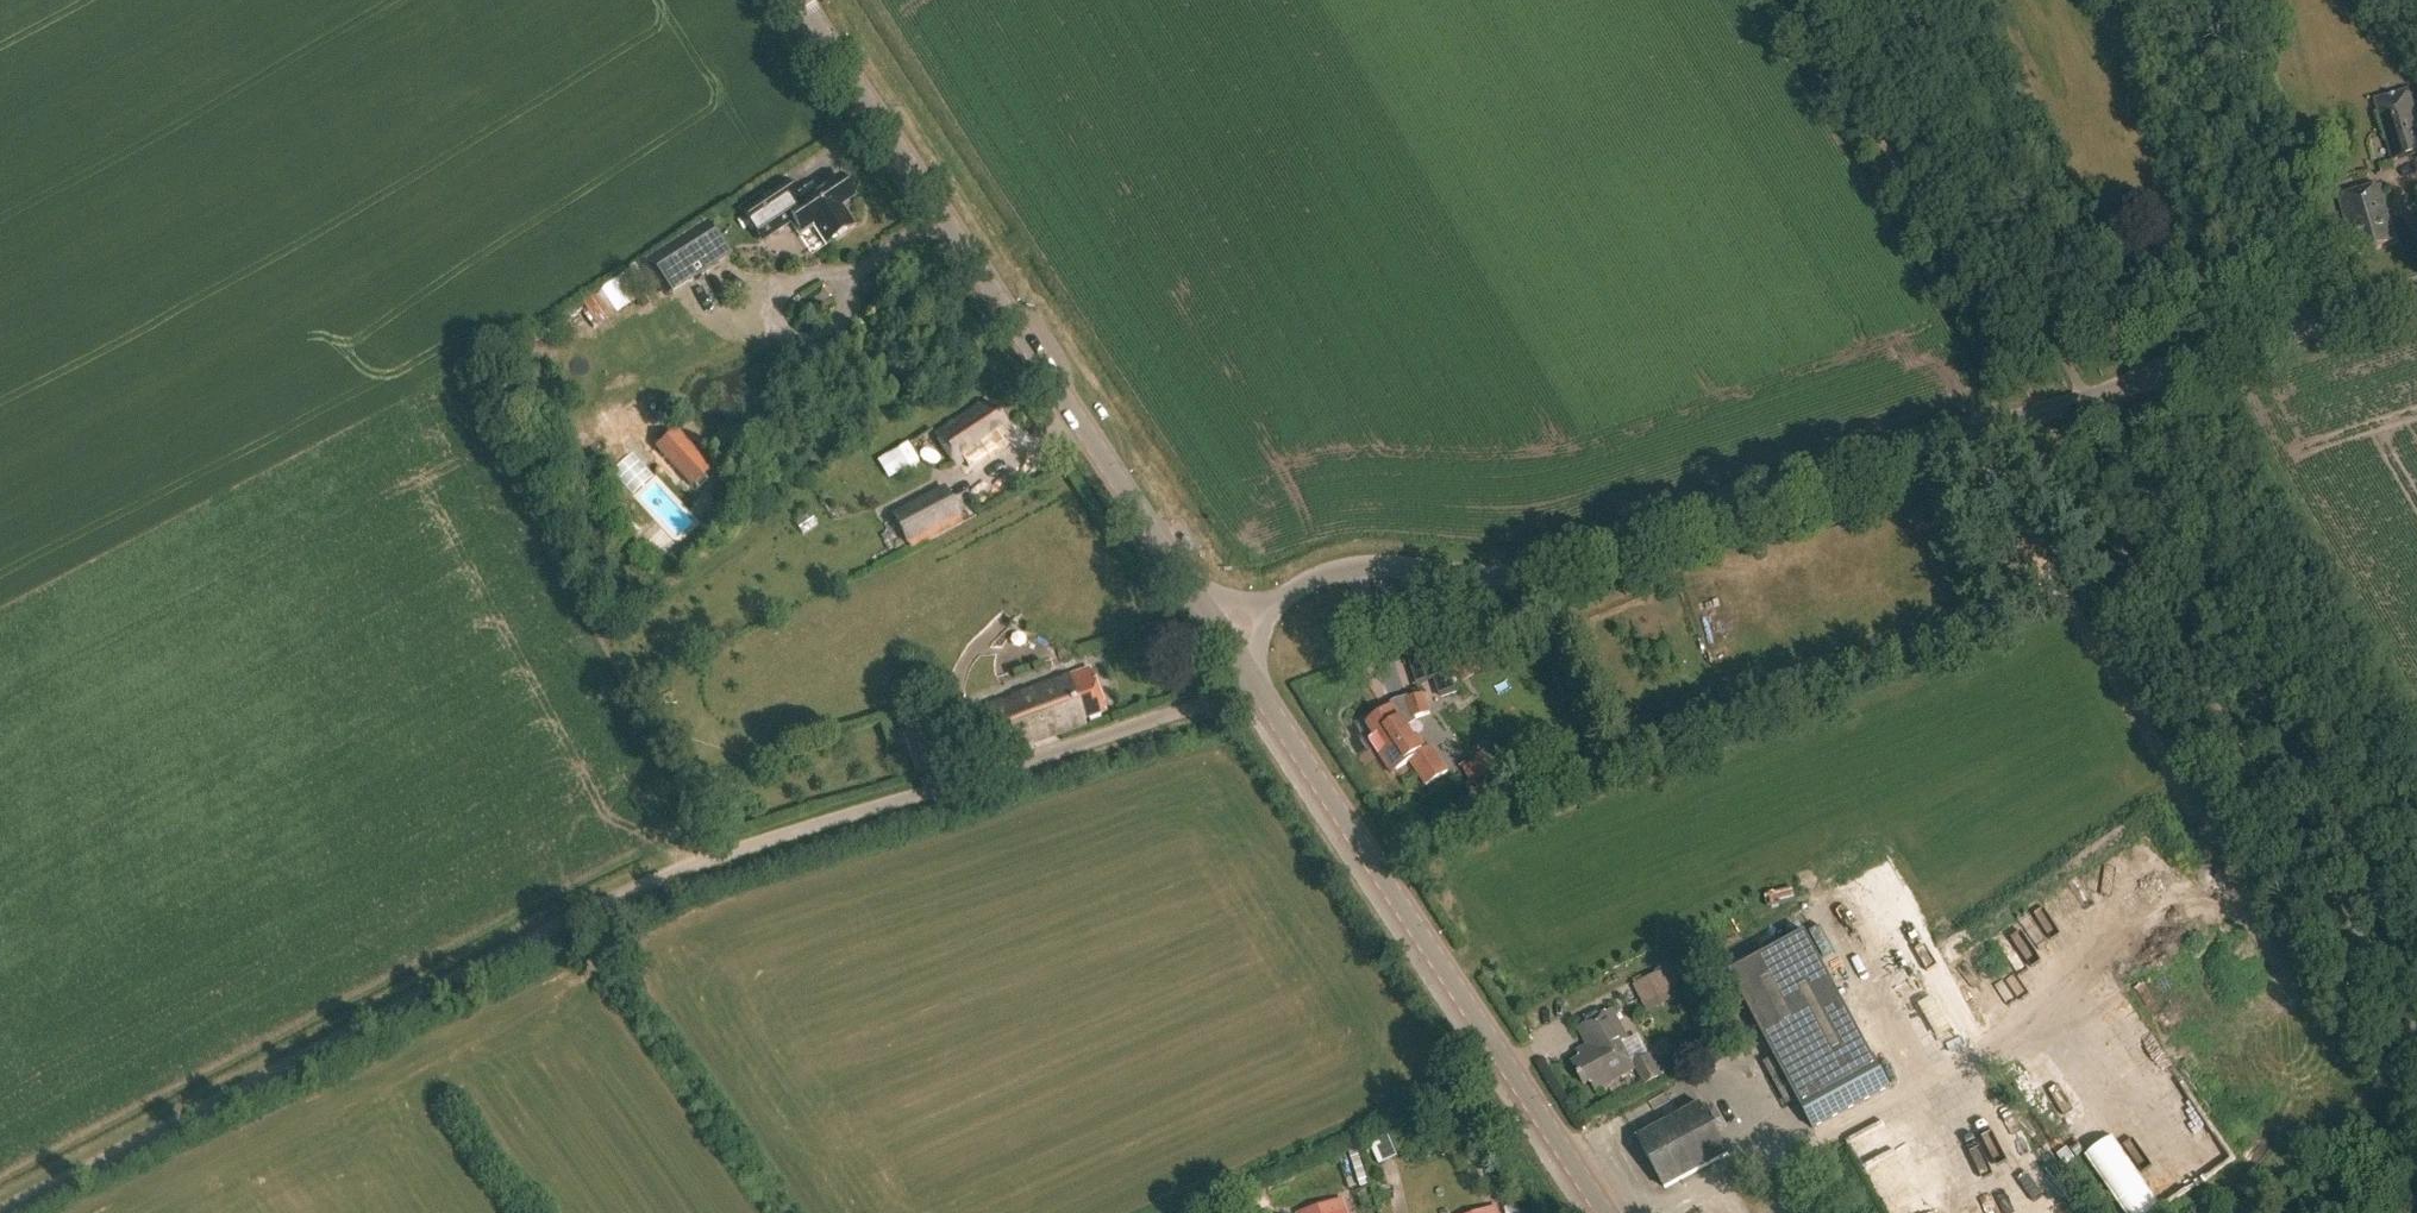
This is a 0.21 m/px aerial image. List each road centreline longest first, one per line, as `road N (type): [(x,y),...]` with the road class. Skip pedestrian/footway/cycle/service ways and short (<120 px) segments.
road 1 (unclassified): [(3,1212),(680,871),(1255,686)]
road 2 (unclassified): [(1225,636),(1321,576),(1391,566),(1494,579),(1544,572),(2416,300)]
road 3 (track): [(1793,0),(2416,1028)]
road 4 (tertiary): [(1225,636),(797,0)]
road 5 (tertiary): [(1603,1212),(1255,686)]

